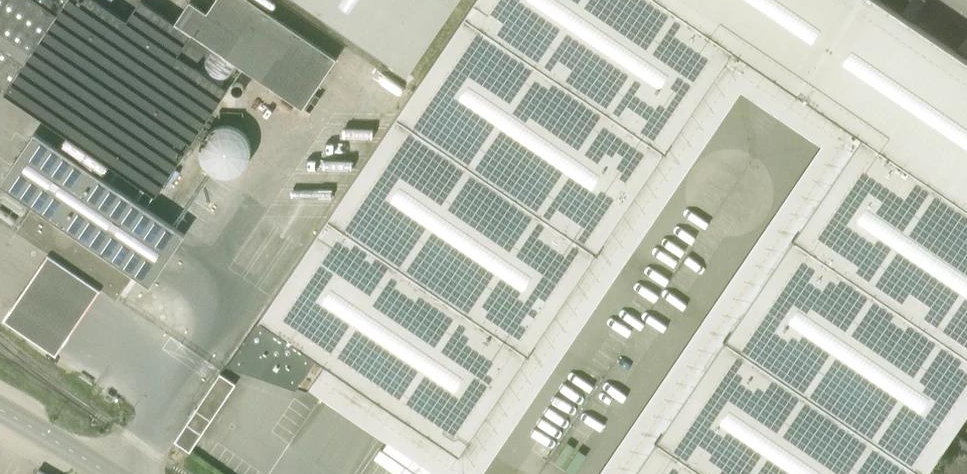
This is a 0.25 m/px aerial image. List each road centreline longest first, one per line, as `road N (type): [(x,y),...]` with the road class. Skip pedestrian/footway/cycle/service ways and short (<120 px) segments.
road 1 (unclassified): [(105,473),(0,409)]

